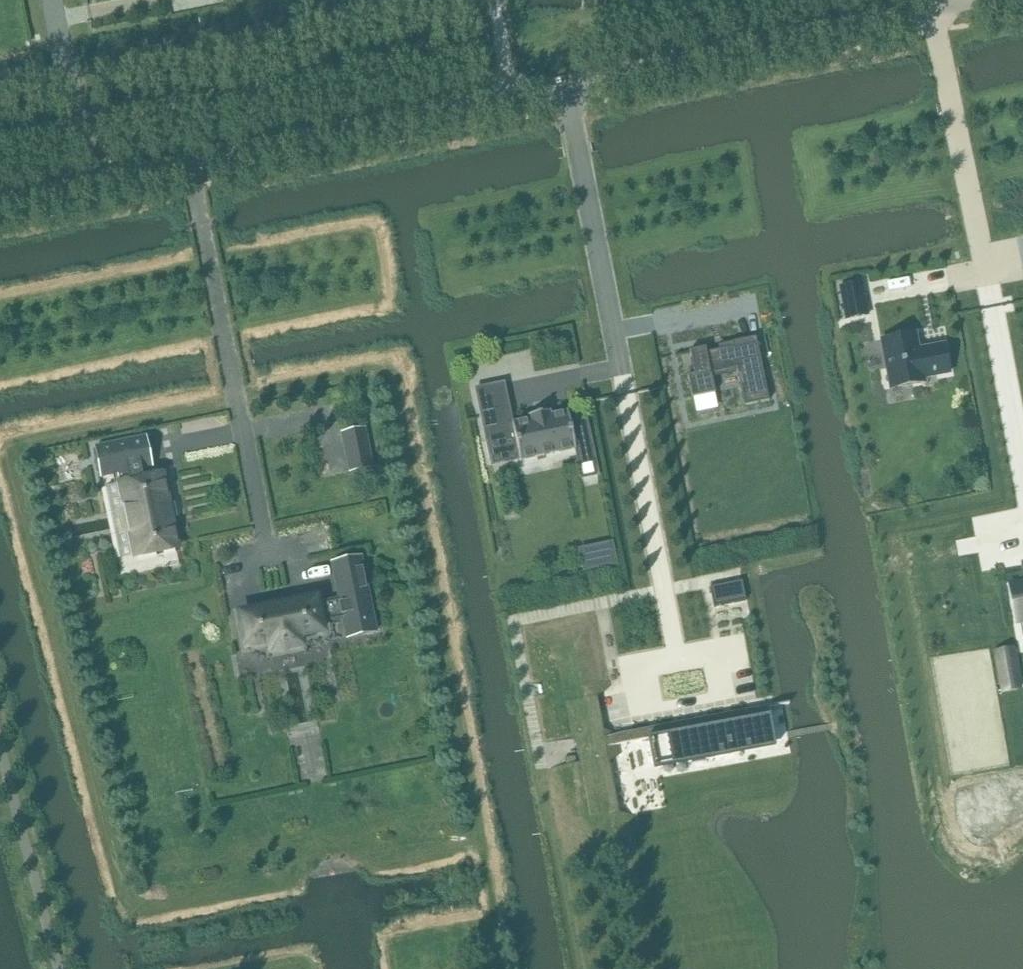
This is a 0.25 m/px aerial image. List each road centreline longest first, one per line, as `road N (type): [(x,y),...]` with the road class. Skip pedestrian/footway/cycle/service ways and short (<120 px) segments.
road 1 (unclassified): [(0,202),(979,0)]
road 2 (track): [(540,770),(578,968)]

